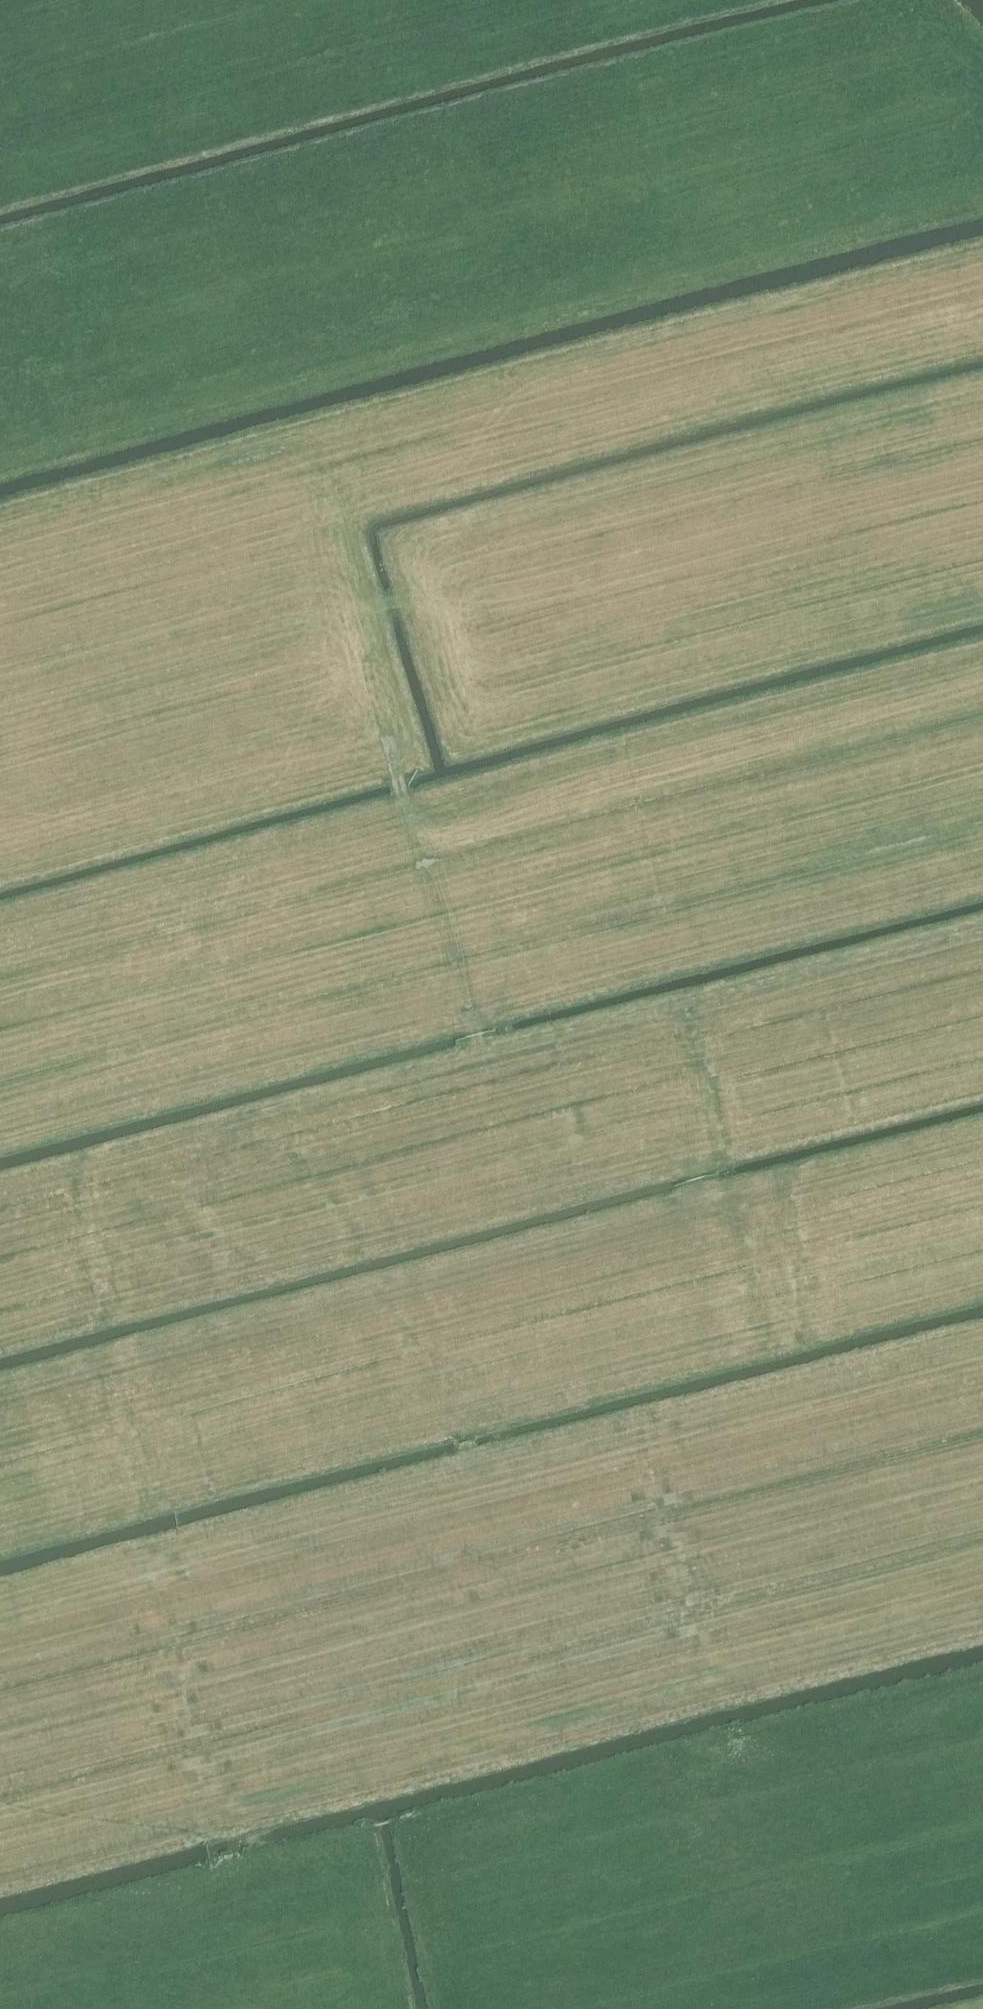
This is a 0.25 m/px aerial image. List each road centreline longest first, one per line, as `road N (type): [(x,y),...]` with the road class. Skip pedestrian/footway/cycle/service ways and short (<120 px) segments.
road 1 (track): [(480,1059),(982,933)]
road 2 (track): [(600,350),(982,251)]

